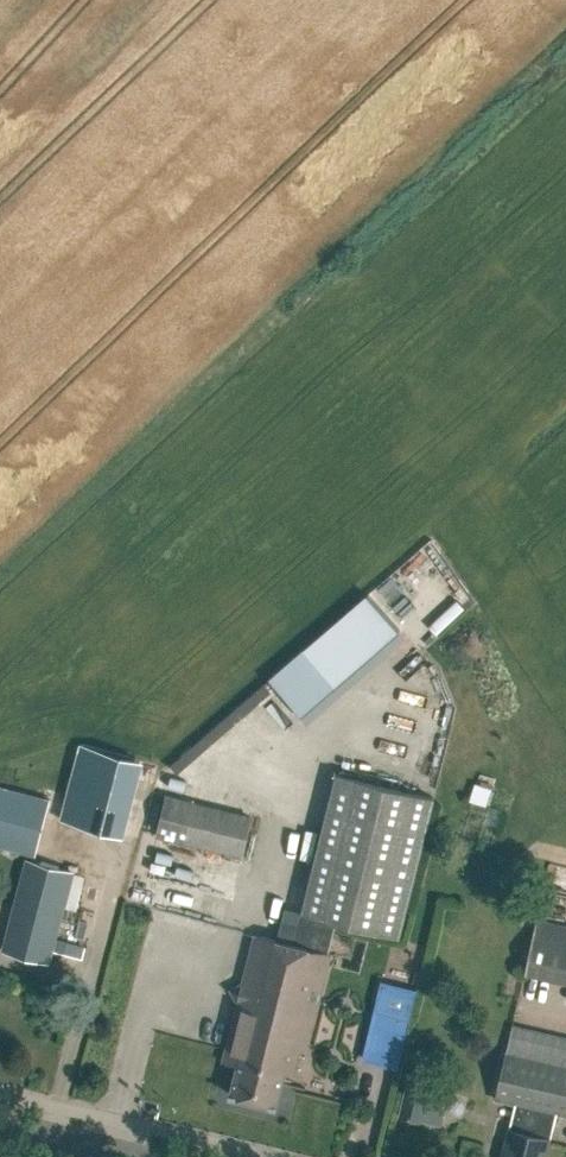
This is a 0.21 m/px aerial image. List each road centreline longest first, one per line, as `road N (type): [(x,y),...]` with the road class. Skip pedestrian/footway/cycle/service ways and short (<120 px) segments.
road 1 (unclassified): [(160,1156),(0,1117)]

